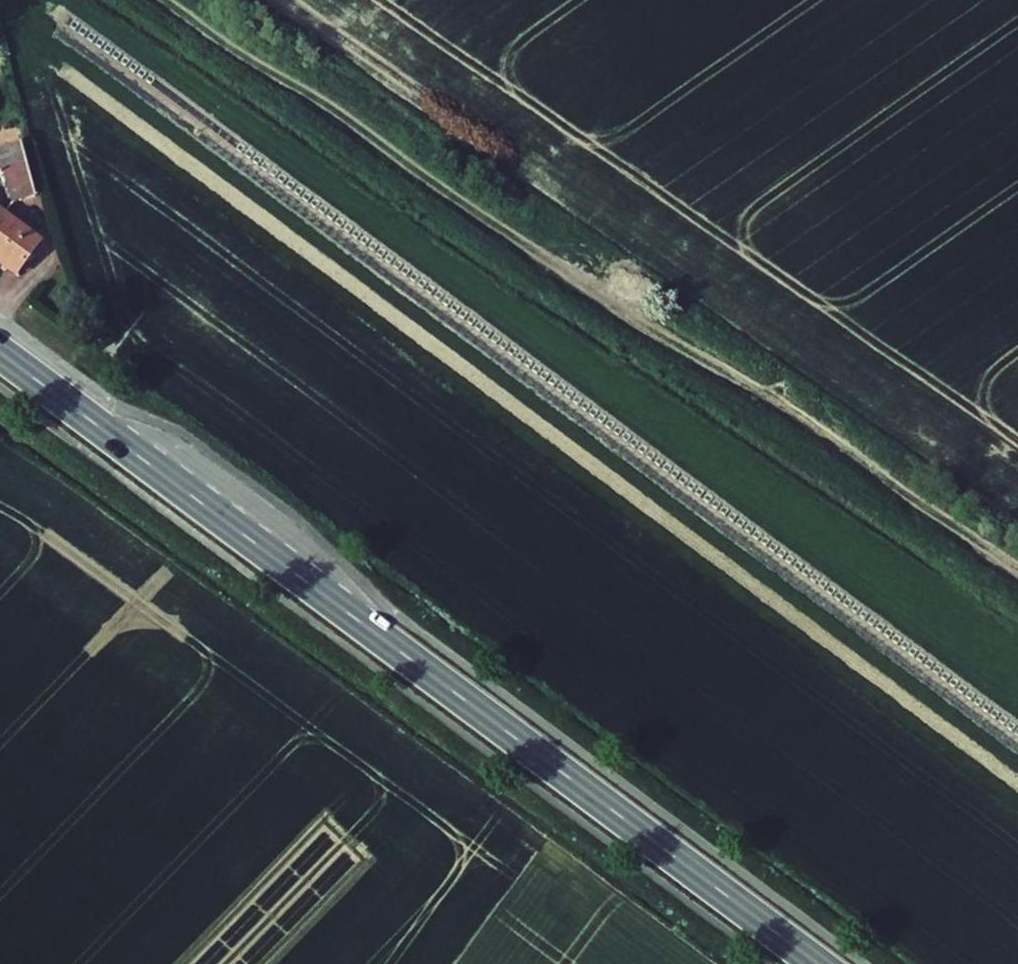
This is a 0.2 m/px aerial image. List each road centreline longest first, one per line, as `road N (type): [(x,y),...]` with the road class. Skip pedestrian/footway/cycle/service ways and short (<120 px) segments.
road 1 (primary): [(0,350),(819,963)]

